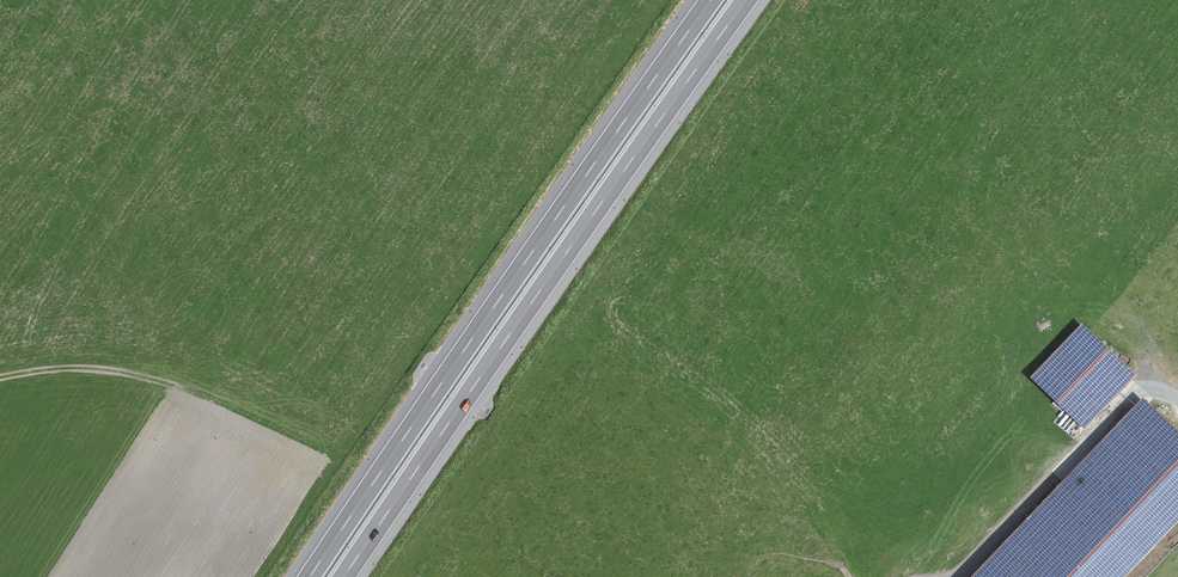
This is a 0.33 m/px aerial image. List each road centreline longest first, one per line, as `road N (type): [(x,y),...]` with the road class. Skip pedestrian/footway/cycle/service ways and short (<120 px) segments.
road 1 (motorway): [(344,576),(746,0)]
road 2 (motorway): [(710,0),(310,576)]

